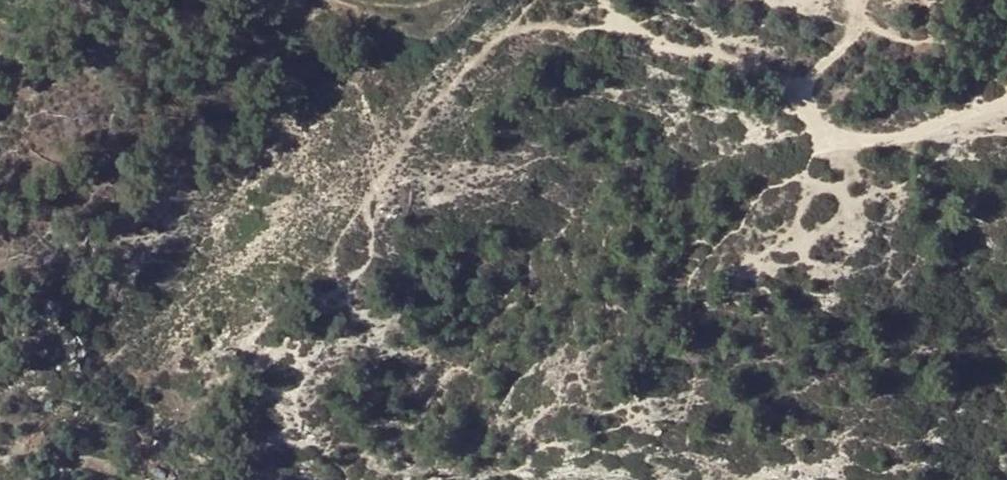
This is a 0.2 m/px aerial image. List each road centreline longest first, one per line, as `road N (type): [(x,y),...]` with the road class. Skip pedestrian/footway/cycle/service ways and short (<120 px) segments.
road 1 (track): [(860,0),(861,35),(827,67),(813,105),(825,133),(863,146),(1006,108)]
road 2 (track): [(865,15),(1006,77)]

